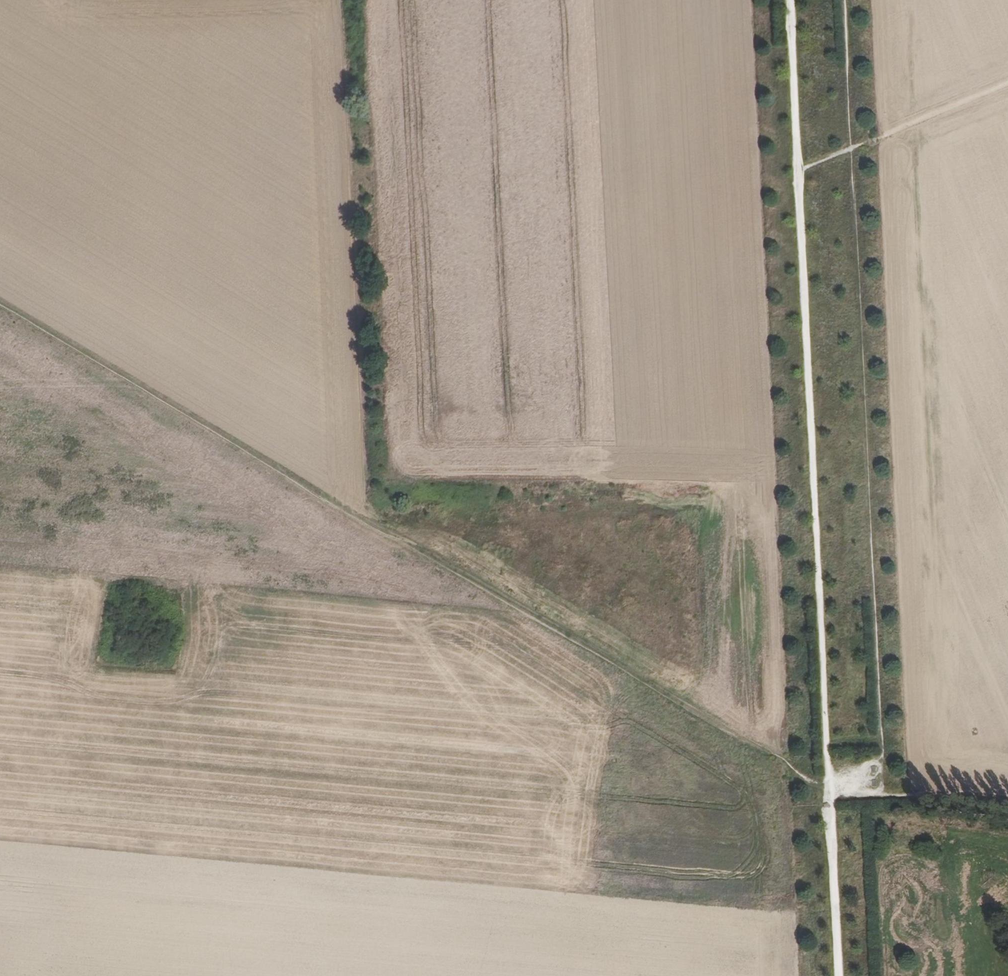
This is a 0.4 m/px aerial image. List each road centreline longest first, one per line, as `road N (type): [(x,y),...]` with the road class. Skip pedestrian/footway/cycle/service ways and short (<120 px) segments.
road 1 (track): [(0,300),(806,783),(829,782)]
road 2 (track): [(839,975),(830,797)]
road 3 (track): [(885,795),(1007,801)]

